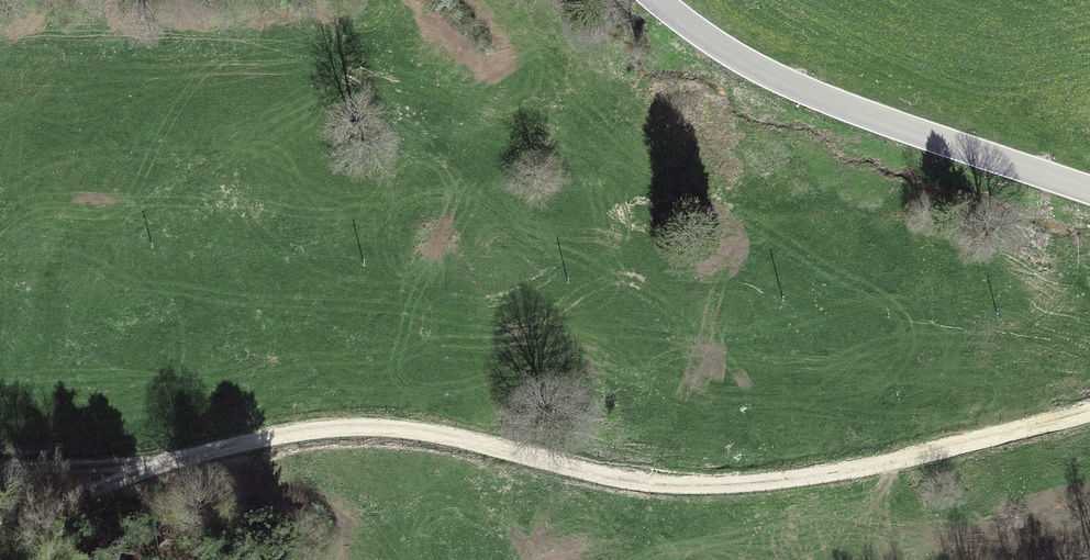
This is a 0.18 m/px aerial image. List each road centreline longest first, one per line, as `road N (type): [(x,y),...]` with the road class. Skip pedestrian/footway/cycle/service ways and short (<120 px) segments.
road 1 (track): [(1089,410),(839,473),(700,485),(586,472),(433,433),(325,428),(189,456),(0,529)]
road 2 (tertiary): [(658,0),(729,52),(827,100),(1089,190)]
road 3 (track): [(0,465),(88,467),(189,456)]

